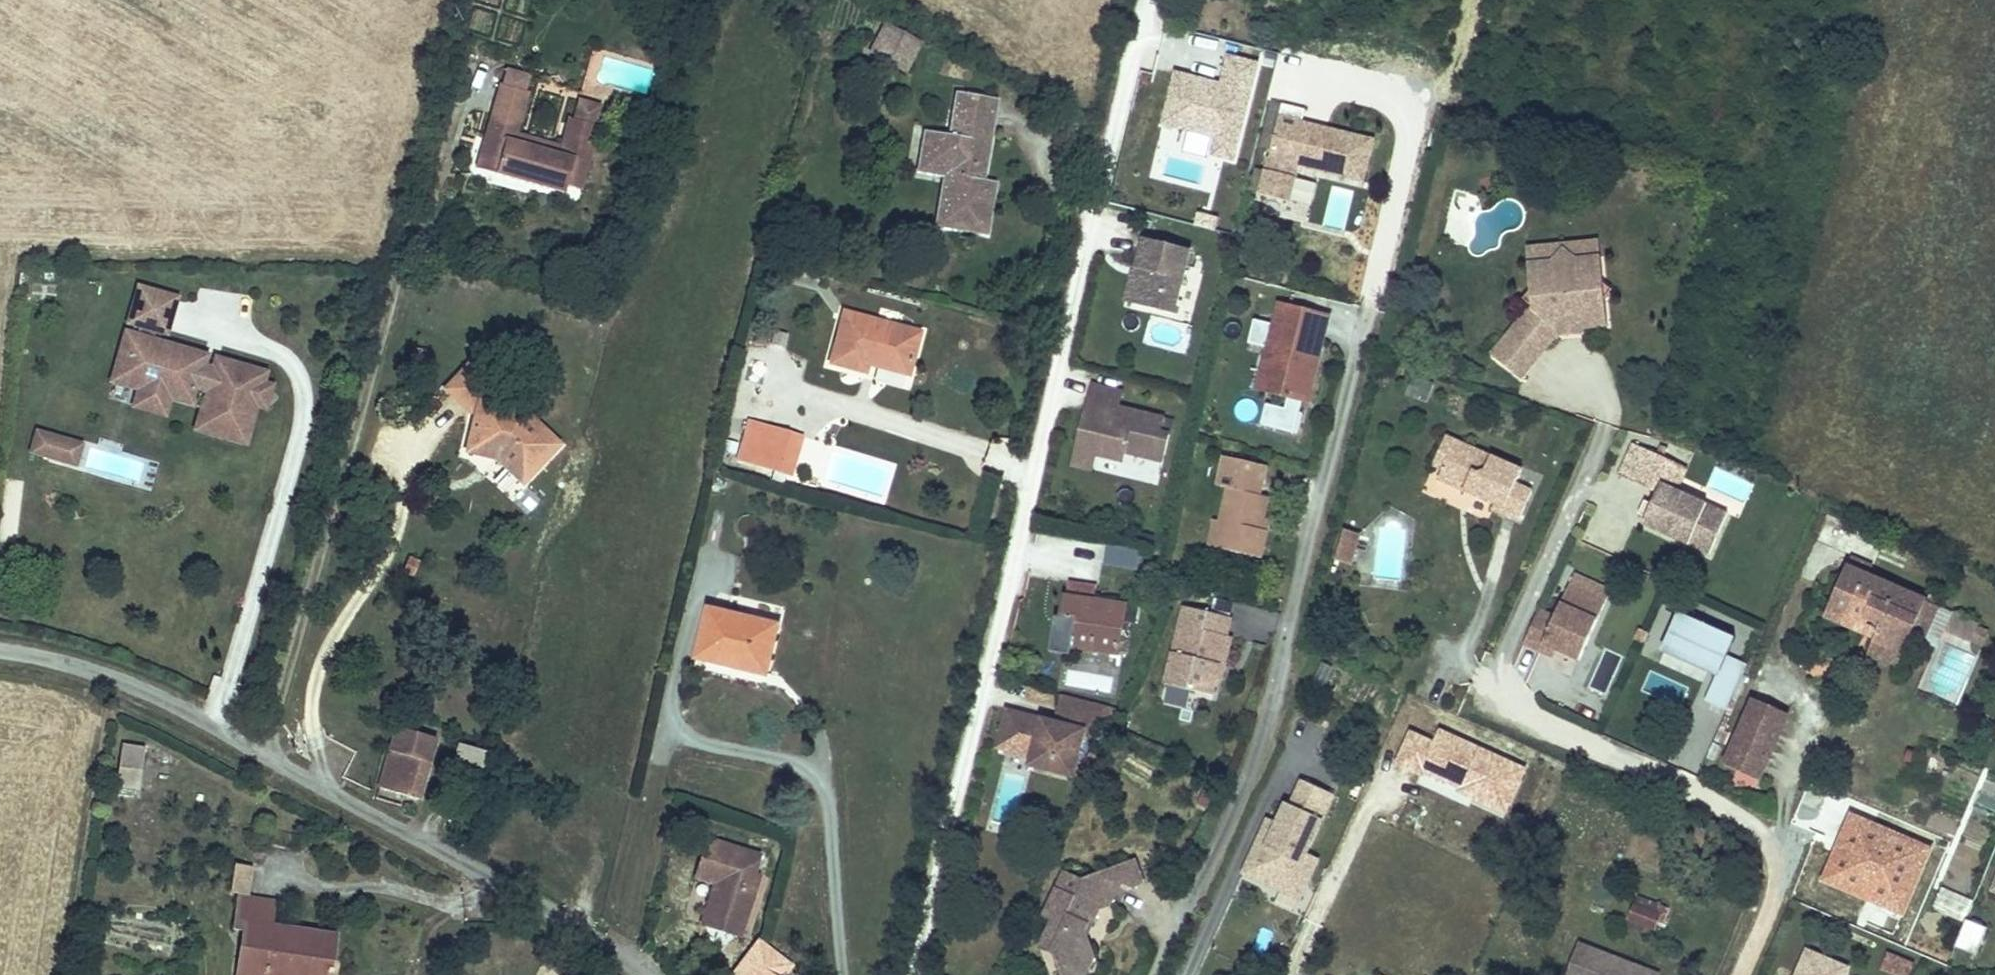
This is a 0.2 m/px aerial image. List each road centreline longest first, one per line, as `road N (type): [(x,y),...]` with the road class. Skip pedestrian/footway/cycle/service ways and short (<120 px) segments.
road 1 (residential): [(1156,974),(1257,752),(1406,149)]
road 2 (residential): [(920,974),(1094,217)]
road 3 (residential): [(646,974),(183,710),(110,679),(0,651)]

